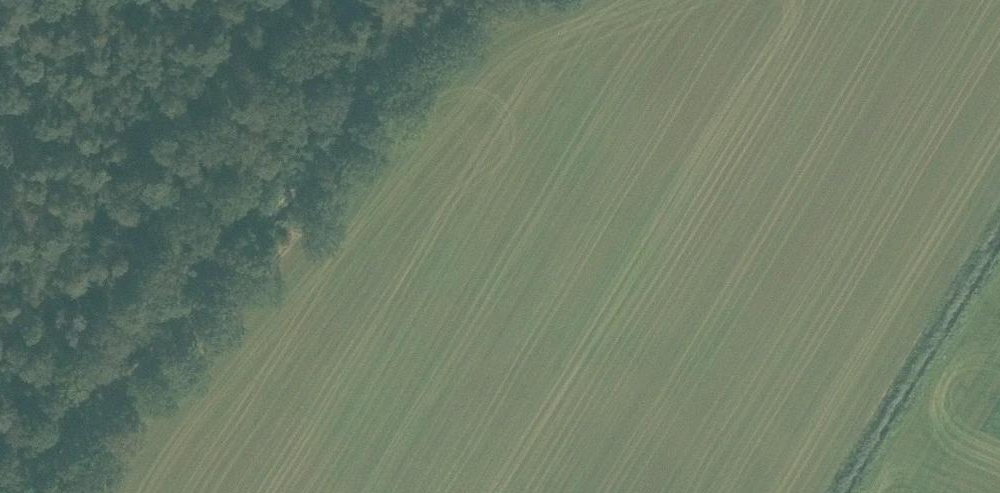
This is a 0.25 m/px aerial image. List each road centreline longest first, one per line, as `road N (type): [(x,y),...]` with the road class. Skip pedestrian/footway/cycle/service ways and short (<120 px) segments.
road 1 (track): [(31,492),(448,0)]

